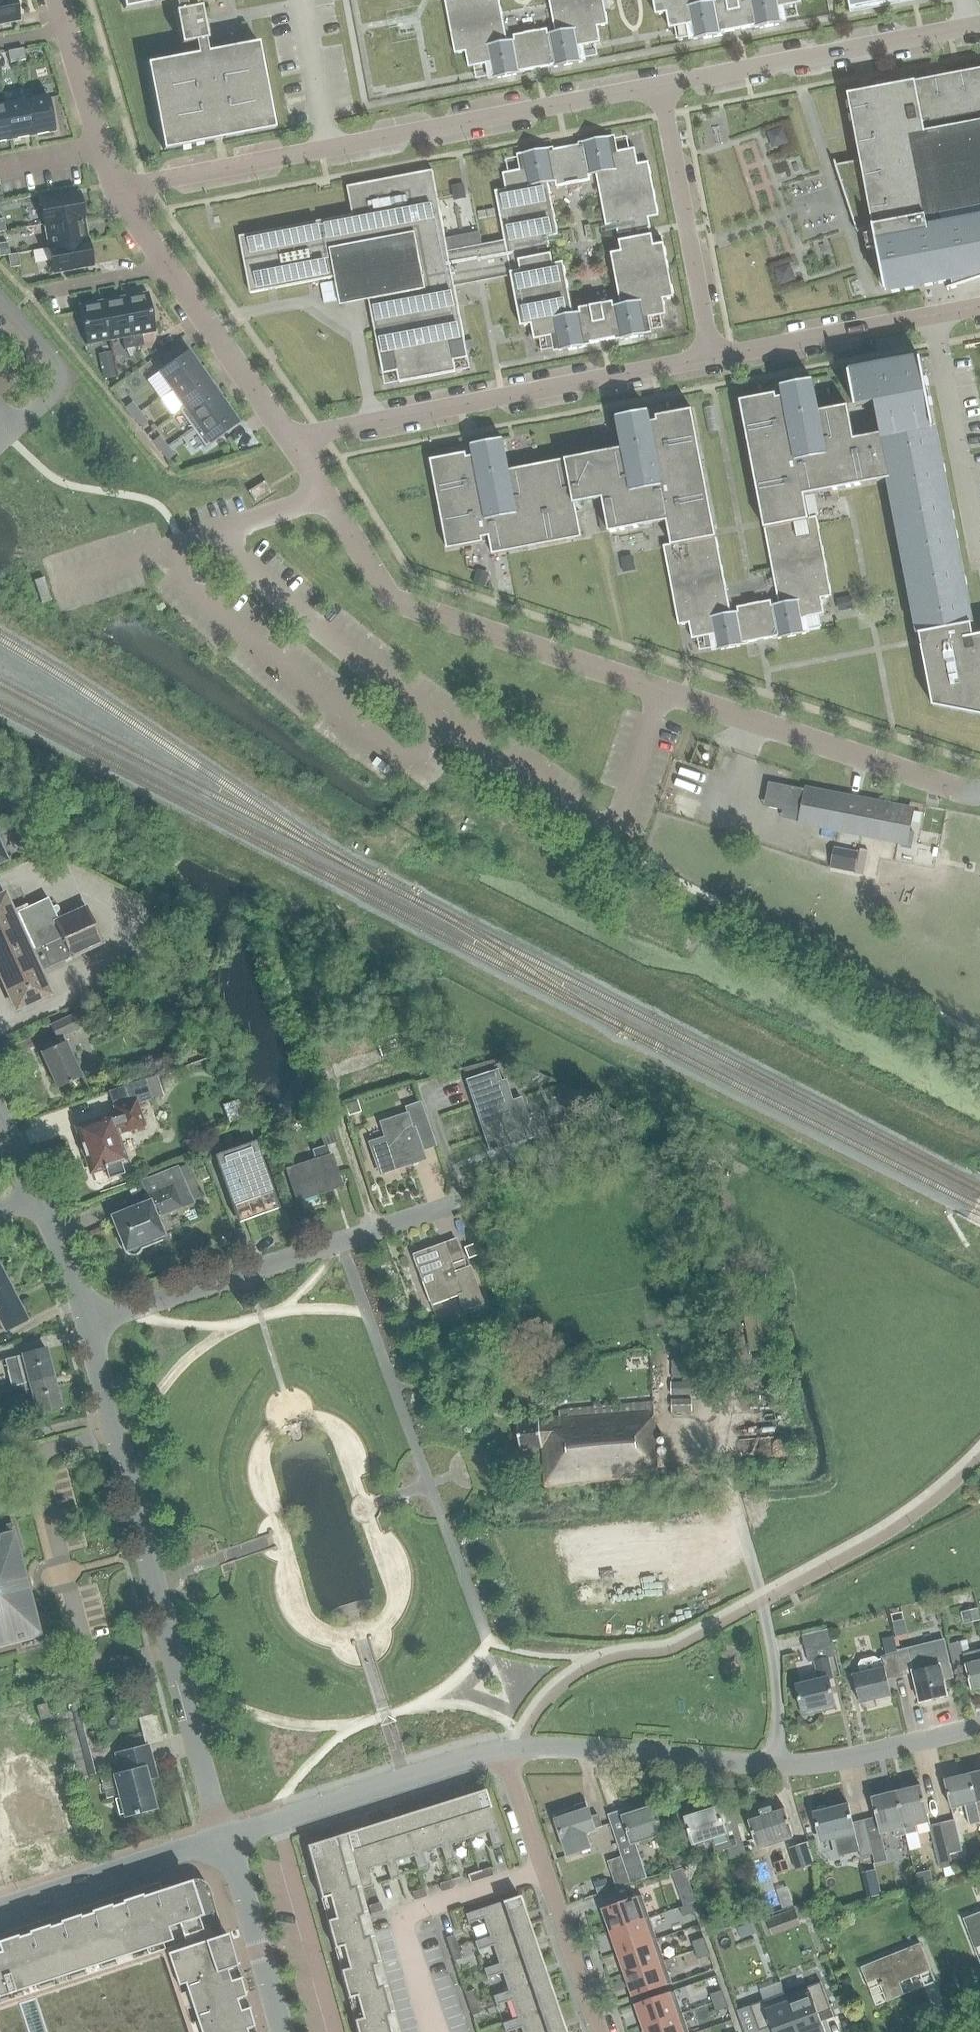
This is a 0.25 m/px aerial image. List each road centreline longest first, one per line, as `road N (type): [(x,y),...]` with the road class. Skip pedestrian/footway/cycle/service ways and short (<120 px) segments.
road 1 (residential): [(286,440),(392,602),(979,795)]
road 2 (residential): [(223,1839),(86,1323)]
road 3 (residential): [(712,358),(286,440)]
road 4 (residential): [(86,1323),(461,1205)]
road 5 (residential): [(657,86),(327,150)]
road 6 (residential): [(979,25),(657,86)]
road 7 (residential): [(115,191),(286,440)]
road 8 (residential): [(657,86),(712,358)]
road 9 (residential): [(773,1765),(566,1747),(501,1751)]
road 10 (residential): [(979,307),(712,358)]
road 11 (residential): [(545,1869),(400,1918),(435,2031)]
road 12 (residential): [(501,1751),(274,1822)]
road 13 (tertiary): [(0,1909),(223,1839)]
road 14 (residential): [(336,2031),(274,1822)]
road 15 (residential): [(327,150),(115,191)]
road 16 (residential): [(979,1726),(823,1765),(773,1765)]
road 17 (tertiary): [(281,2031),(223,1839)]
road 18 (residential): [(60,0),(115,191)]
road 19 (residential): [(601,2031),(545,1869)]
road 20 (residential): [(773,1765),(776,1709),(763,1602)]
road 21 (residential): [(327,150),(299,0)]
road 22 (residential): [(86,1323),(39,1199)]
road 23 (residential): [(545,1869),(501,1751)]

